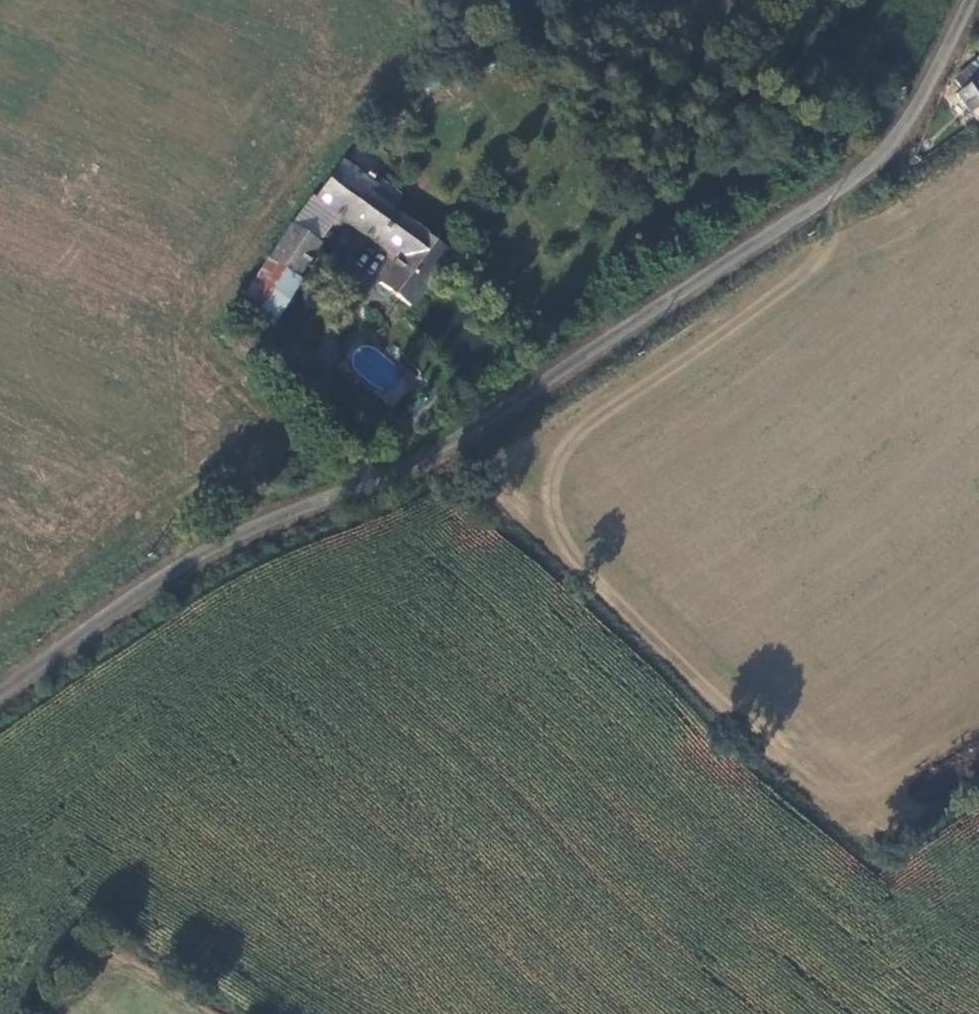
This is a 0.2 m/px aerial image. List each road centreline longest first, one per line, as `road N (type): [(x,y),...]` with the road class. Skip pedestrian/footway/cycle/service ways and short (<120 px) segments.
road 1 (unclassified): [(969,0),(826,202),(407,458),(164,571),(0,680)]

